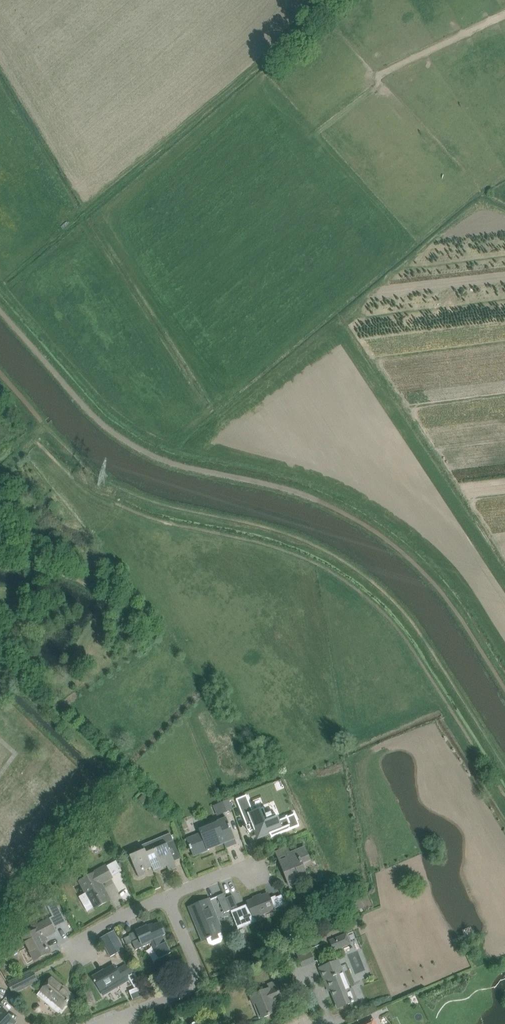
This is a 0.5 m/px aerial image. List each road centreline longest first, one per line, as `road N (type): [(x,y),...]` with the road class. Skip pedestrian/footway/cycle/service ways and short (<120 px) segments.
road 1 (residential): [(130,1016),(190,986),(192,958),(165,897)]
road 2 (track): [(0,933),(96,828)]

